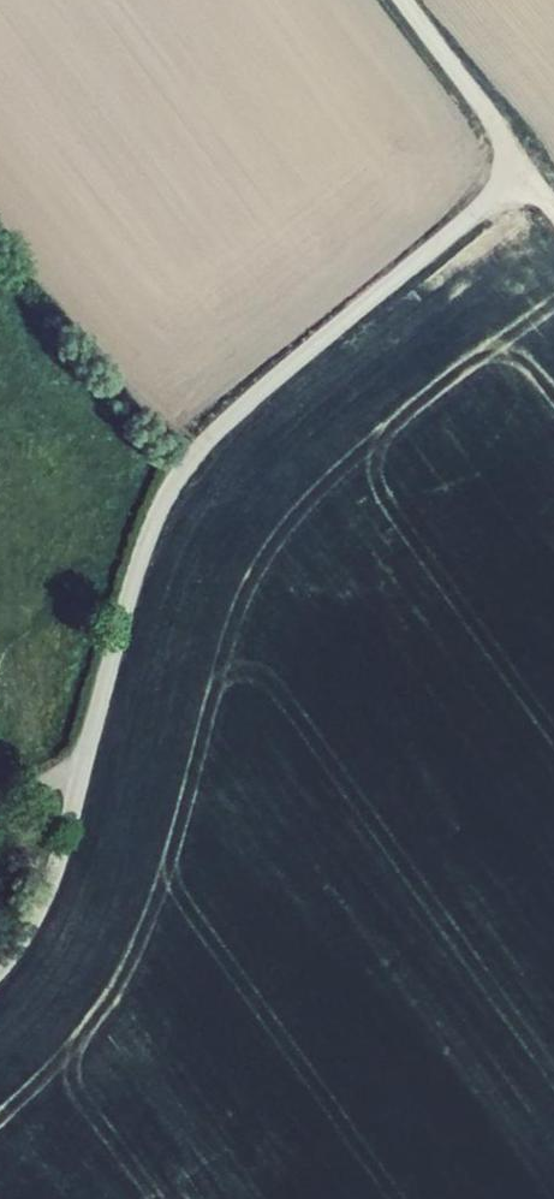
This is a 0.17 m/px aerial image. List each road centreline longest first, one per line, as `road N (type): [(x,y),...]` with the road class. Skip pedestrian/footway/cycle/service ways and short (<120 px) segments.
road 1 (unclassified): [(527,171),(244,403),(198,450),(140,557),(81,765)]
road 2 (unclassified): [(81,765),(43,893),(0,965)]
road 3 (unclassified): [(405,0),(527,171)]

